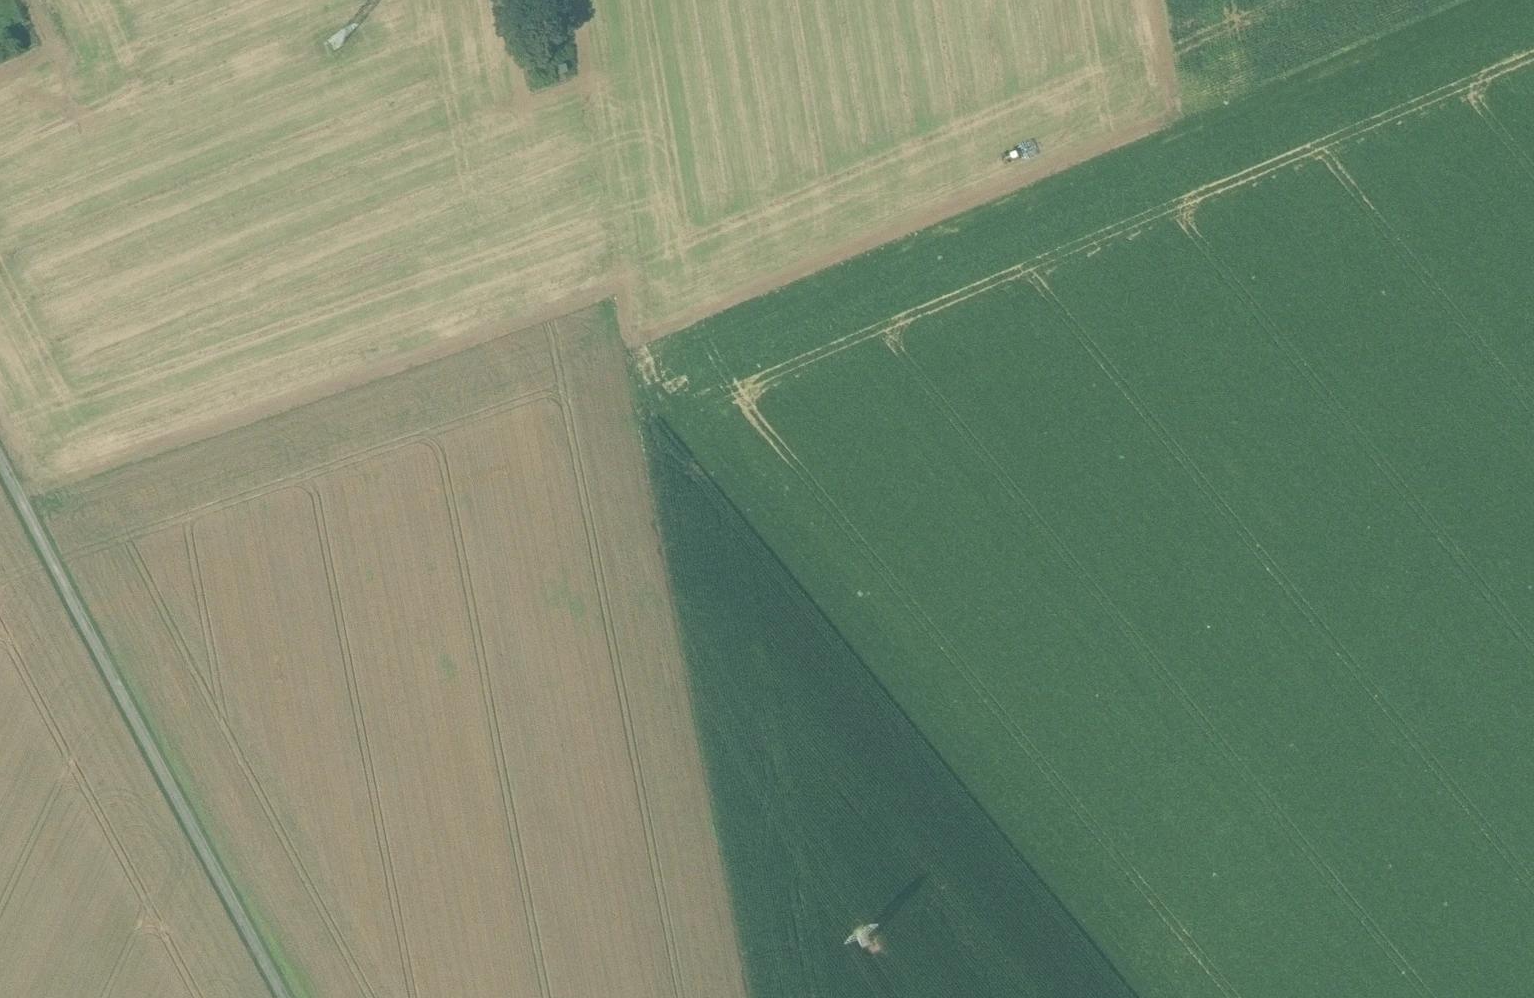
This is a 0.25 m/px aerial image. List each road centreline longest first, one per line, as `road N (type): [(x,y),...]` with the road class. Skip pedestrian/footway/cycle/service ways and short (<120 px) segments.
road 1 (unclassified): [(286,997),(0,460)]

